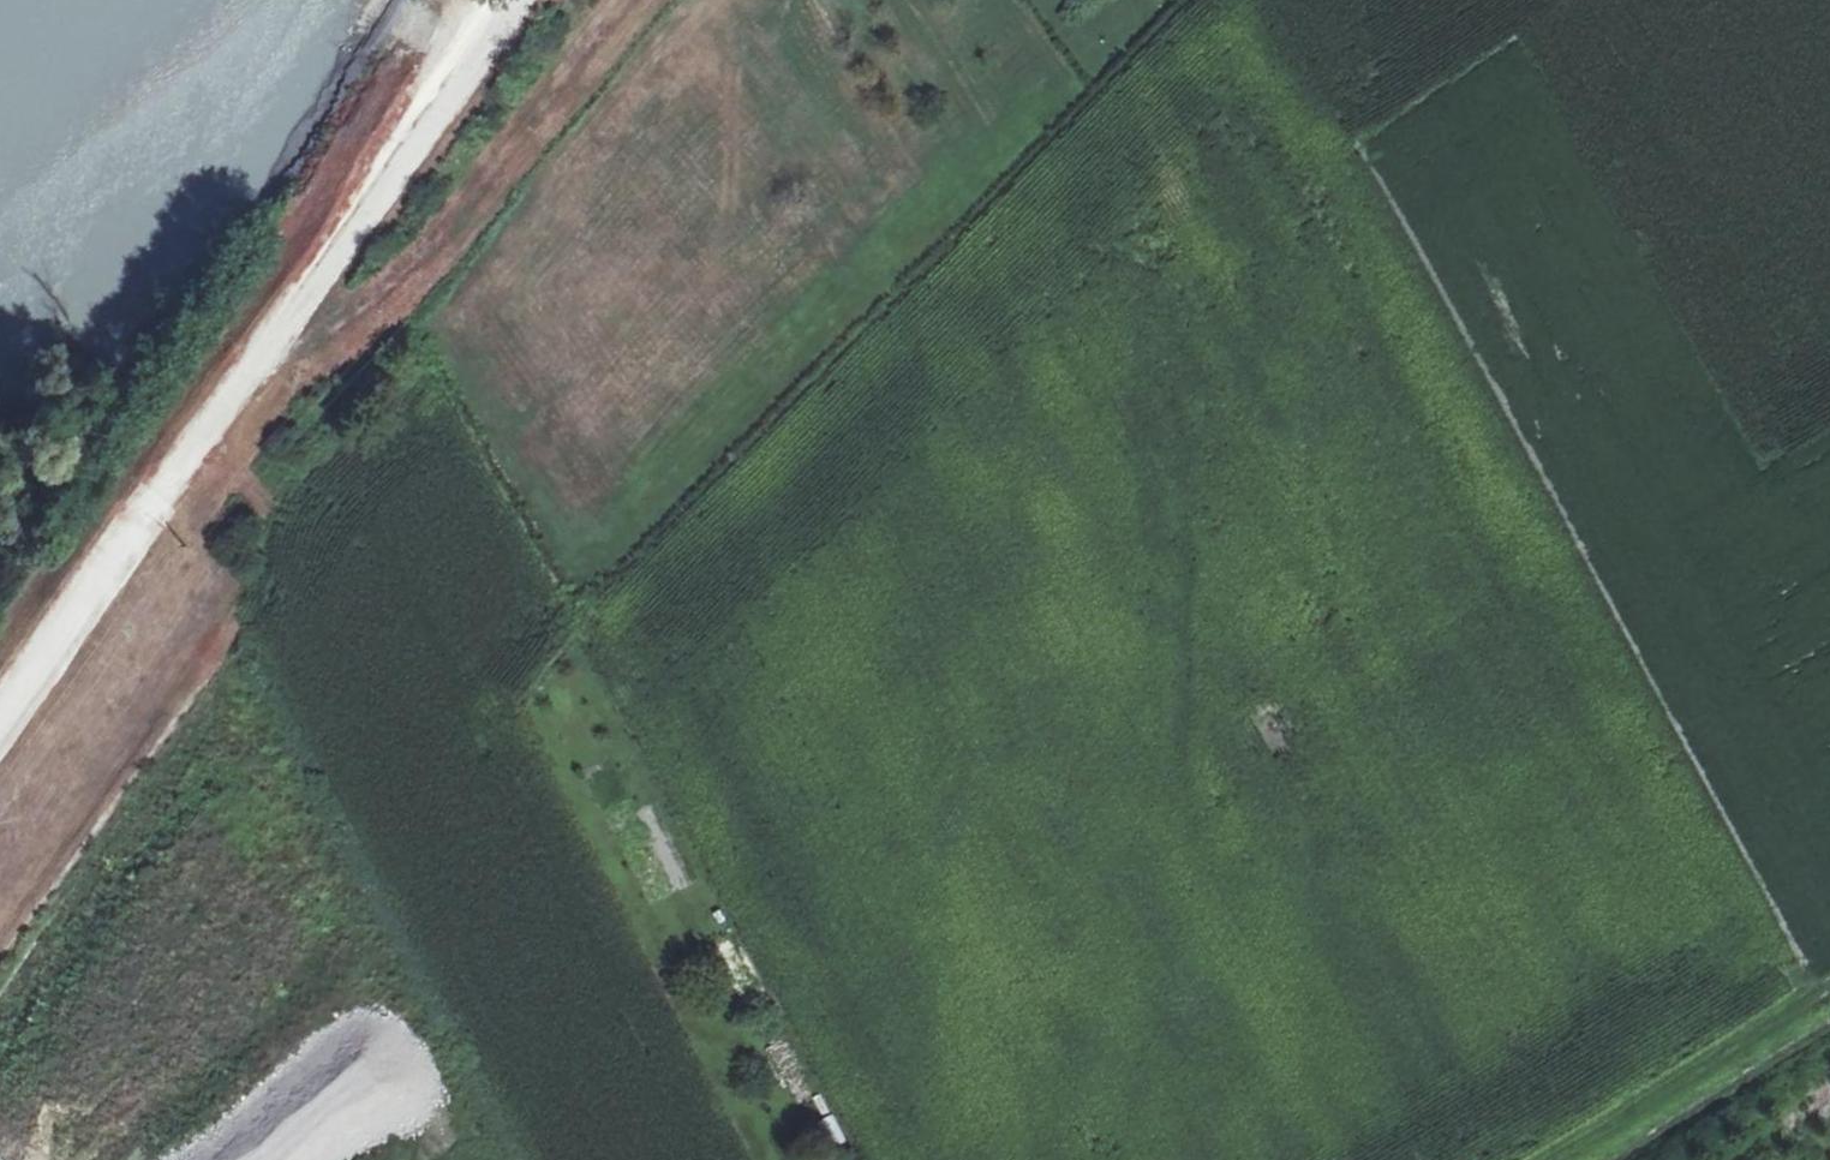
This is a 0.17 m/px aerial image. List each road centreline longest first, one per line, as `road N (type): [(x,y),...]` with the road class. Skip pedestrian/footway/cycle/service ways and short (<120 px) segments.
road 1 (track): [(0,709),(350,188),(508,0)]
road 2 (track): [(750,0),(727,122),(724,230),(686,296)]
road 3 (track): [(1576,1159),(1829,986)]

